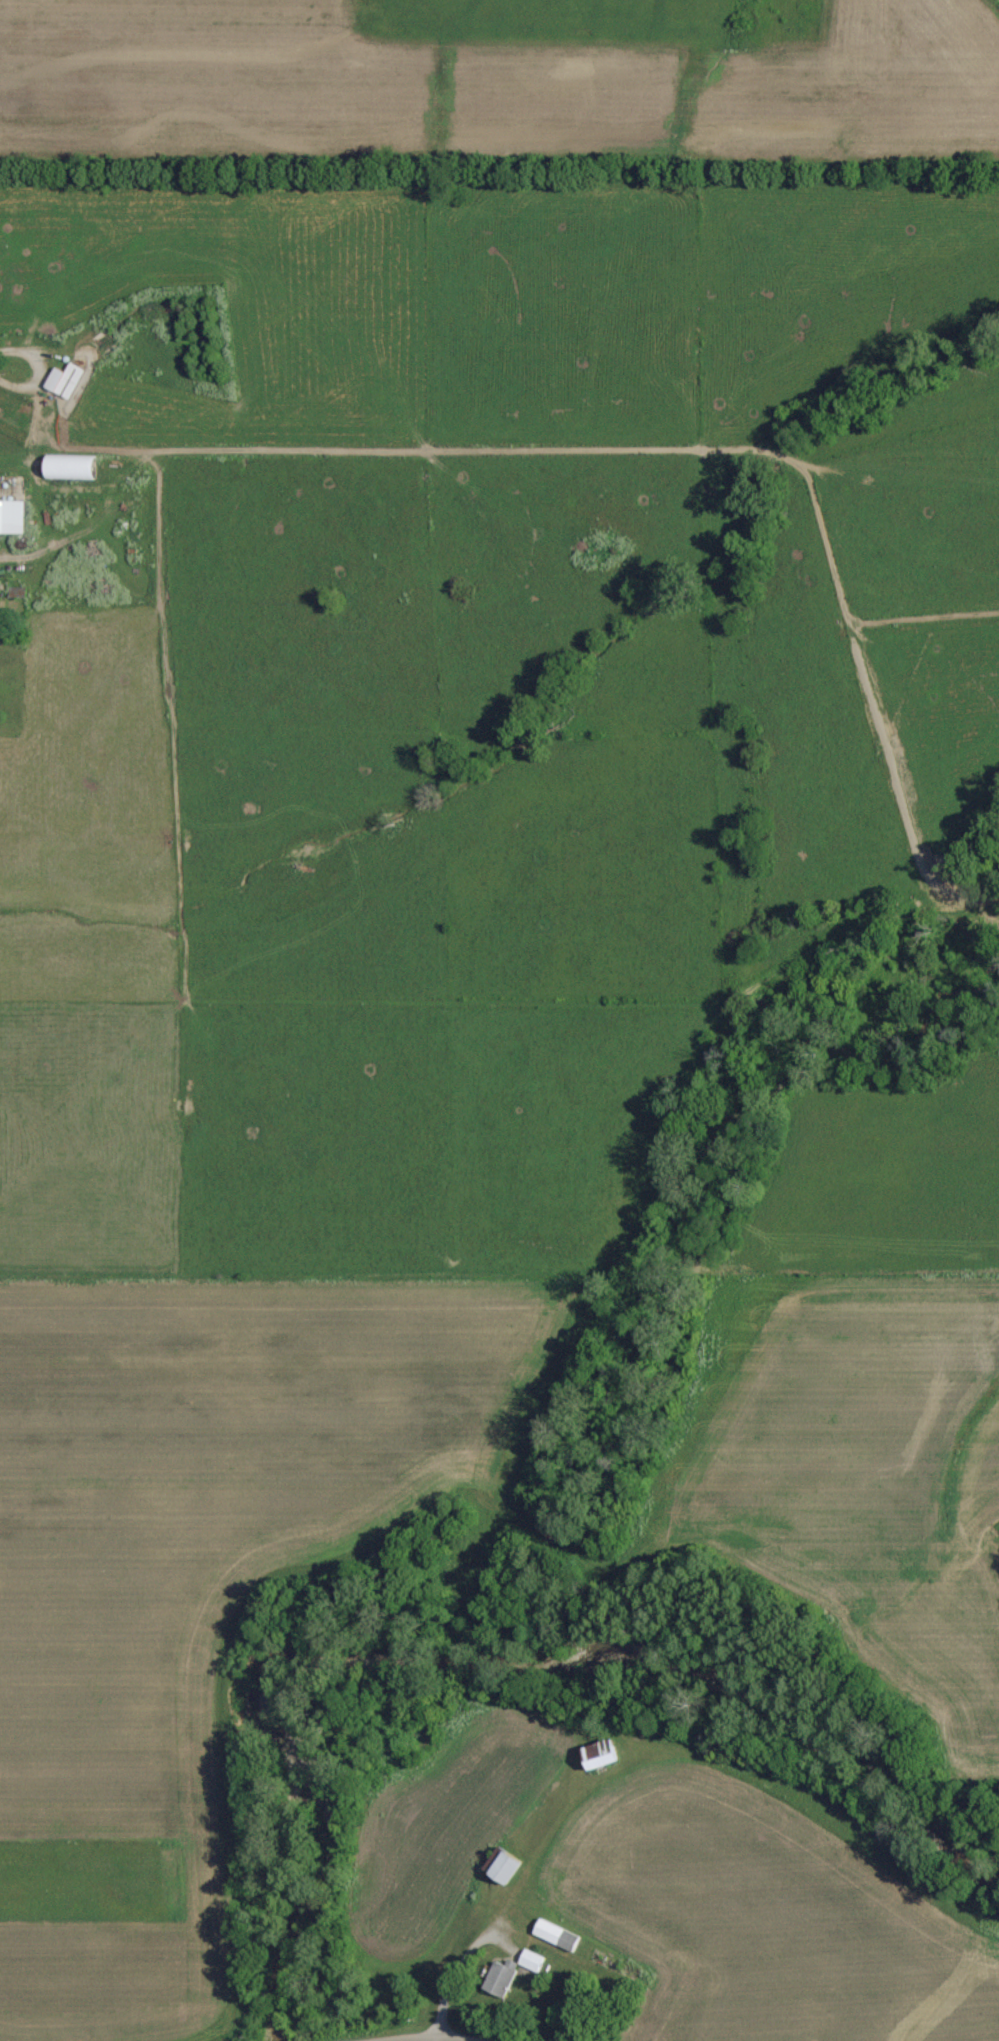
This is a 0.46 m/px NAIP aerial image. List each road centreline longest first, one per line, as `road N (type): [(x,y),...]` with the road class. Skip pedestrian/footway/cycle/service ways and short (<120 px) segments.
road 1 (residential): [(440,2040),(536,2005),(608,2040)]

